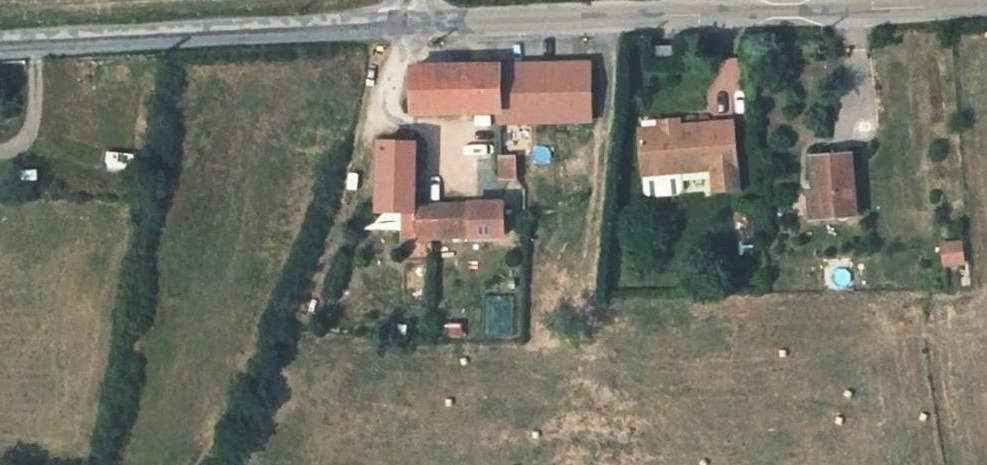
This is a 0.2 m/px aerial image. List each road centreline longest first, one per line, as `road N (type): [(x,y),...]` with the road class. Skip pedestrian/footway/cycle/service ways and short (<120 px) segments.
road 1 (unclassified): [(416,23),(986,8)]
road 2 (unclassified): [(0,43),(416,23)]

